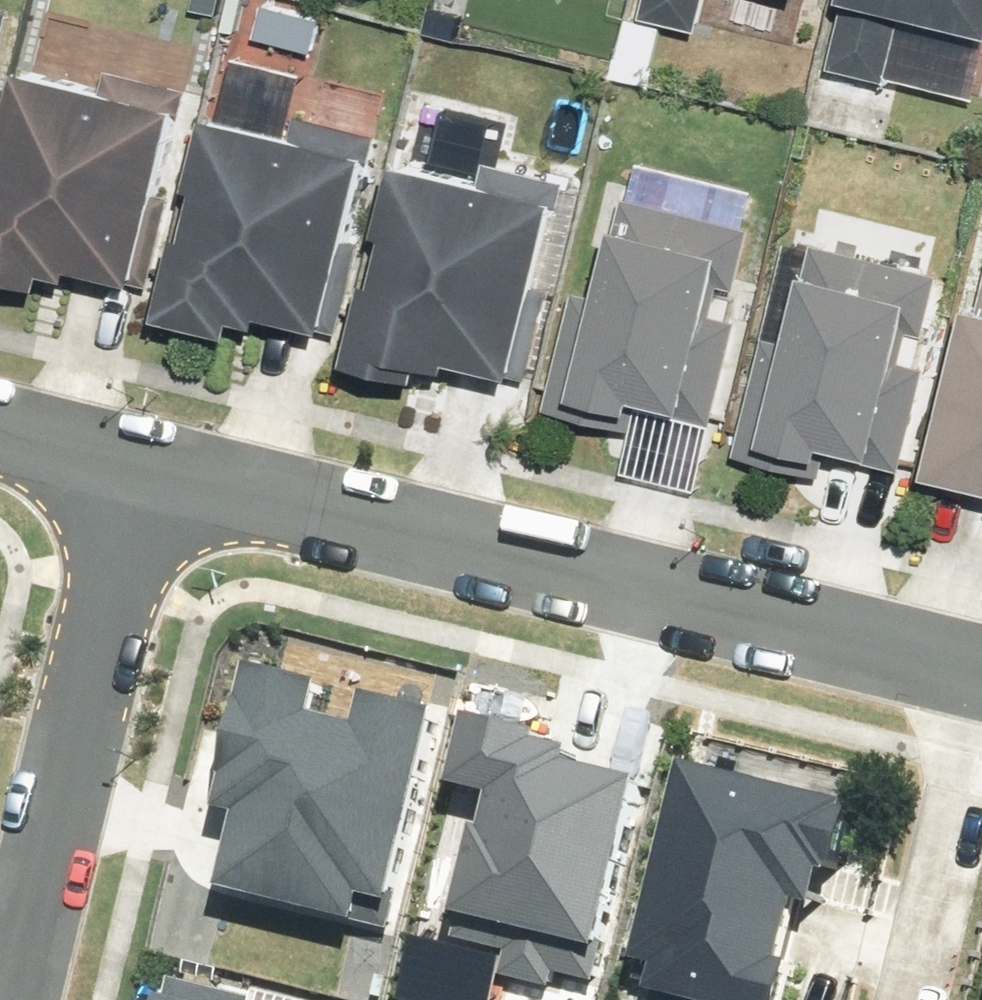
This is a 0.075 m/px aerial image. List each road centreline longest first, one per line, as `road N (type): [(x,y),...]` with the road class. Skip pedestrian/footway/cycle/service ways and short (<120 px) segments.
road 1 (residential): [(981,682),(137,466)]
road 2 (residential): [(6,999),(137,466)]
road 3 (residential): [(981,700),(912,999)]
road 4 (residential): [(137,466),(0,433)]

